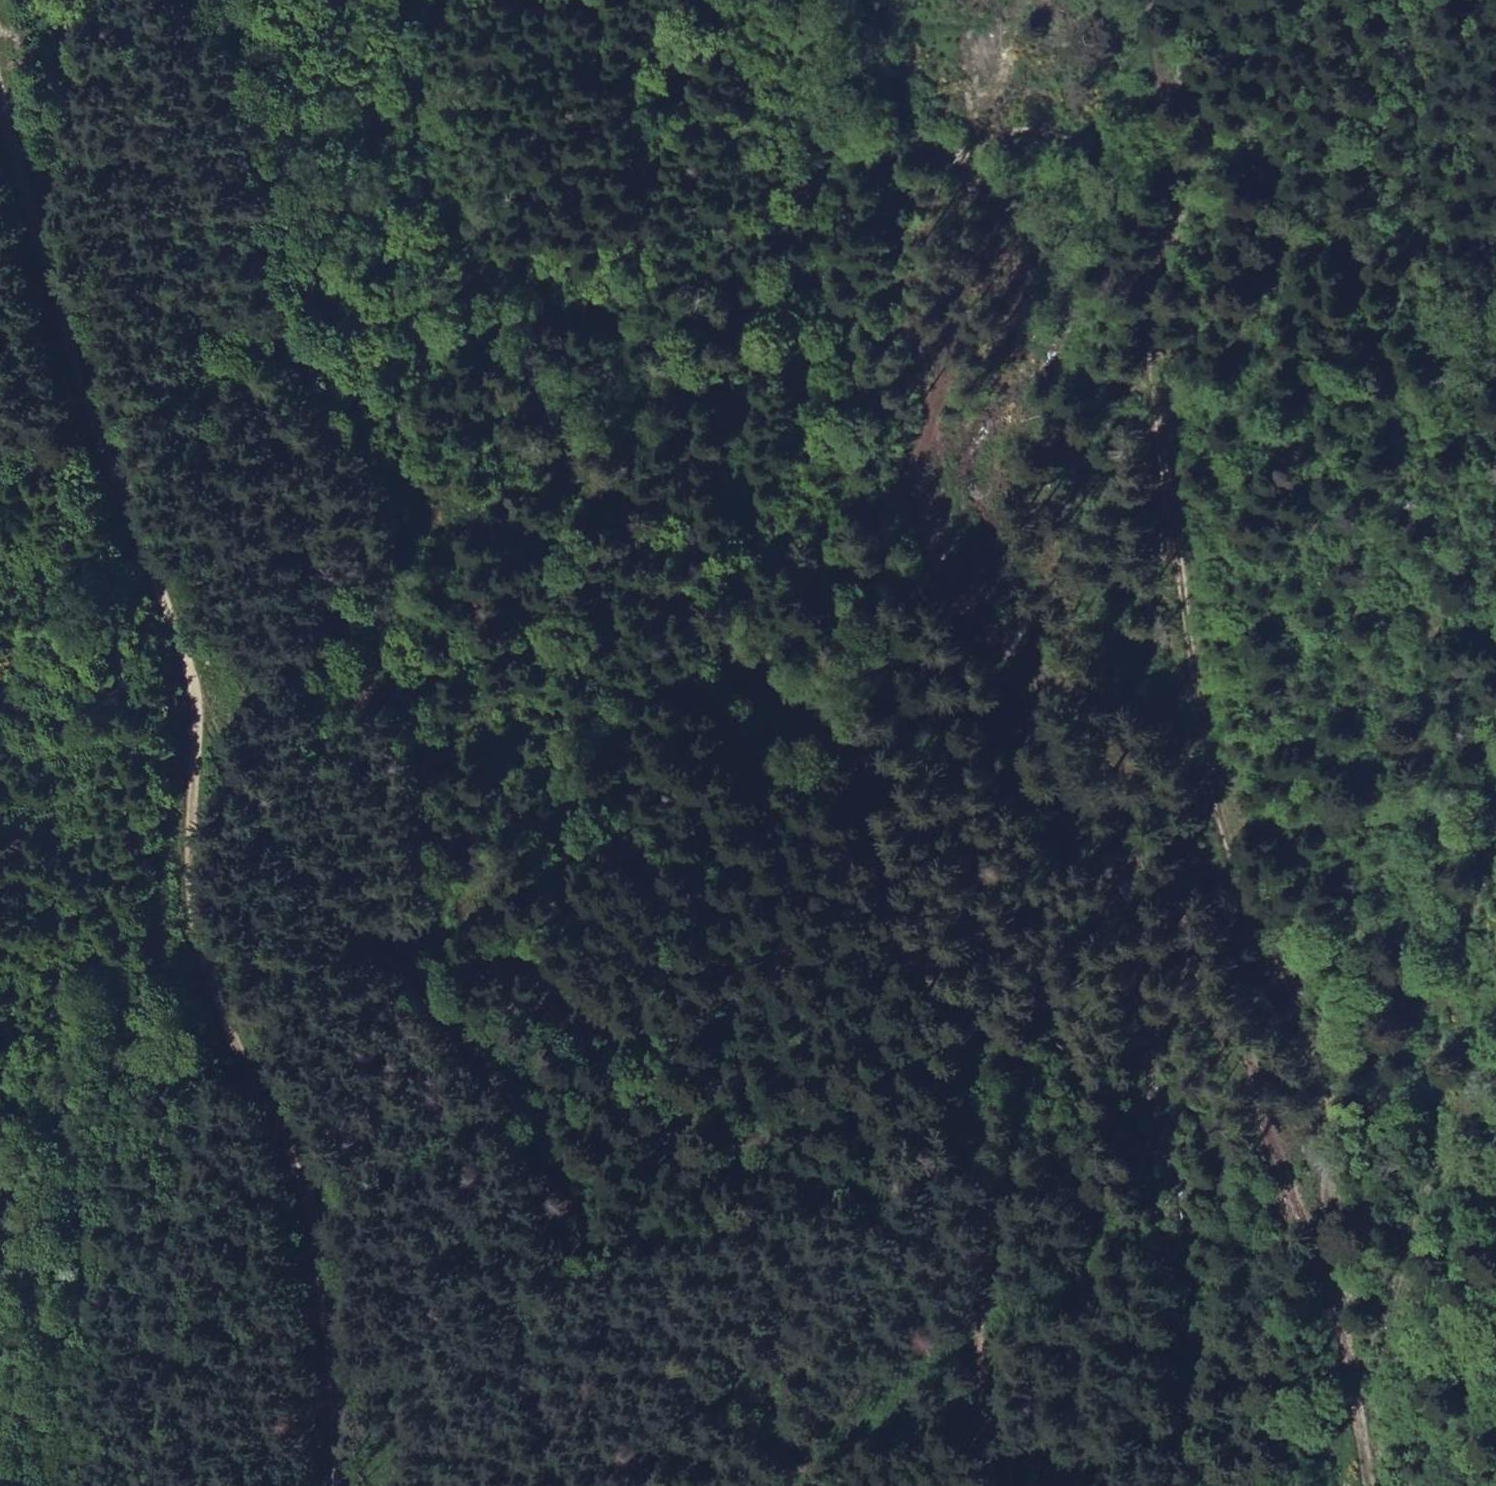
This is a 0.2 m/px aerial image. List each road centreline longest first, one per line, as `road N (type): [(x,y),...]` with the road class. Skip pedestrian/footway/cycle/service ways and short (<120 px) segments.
road 1 (track): [(1158,0),(1178,202),(1154,308),(1155,435),(1188,668),(1235,869),(1339,1111),(1347,1179),(1340,1278),(1382,1485)]
road 2 (track): [(0,24),(118,452),(232,711),(210,830),(255,1046),(318,1196),(337,1485)]

